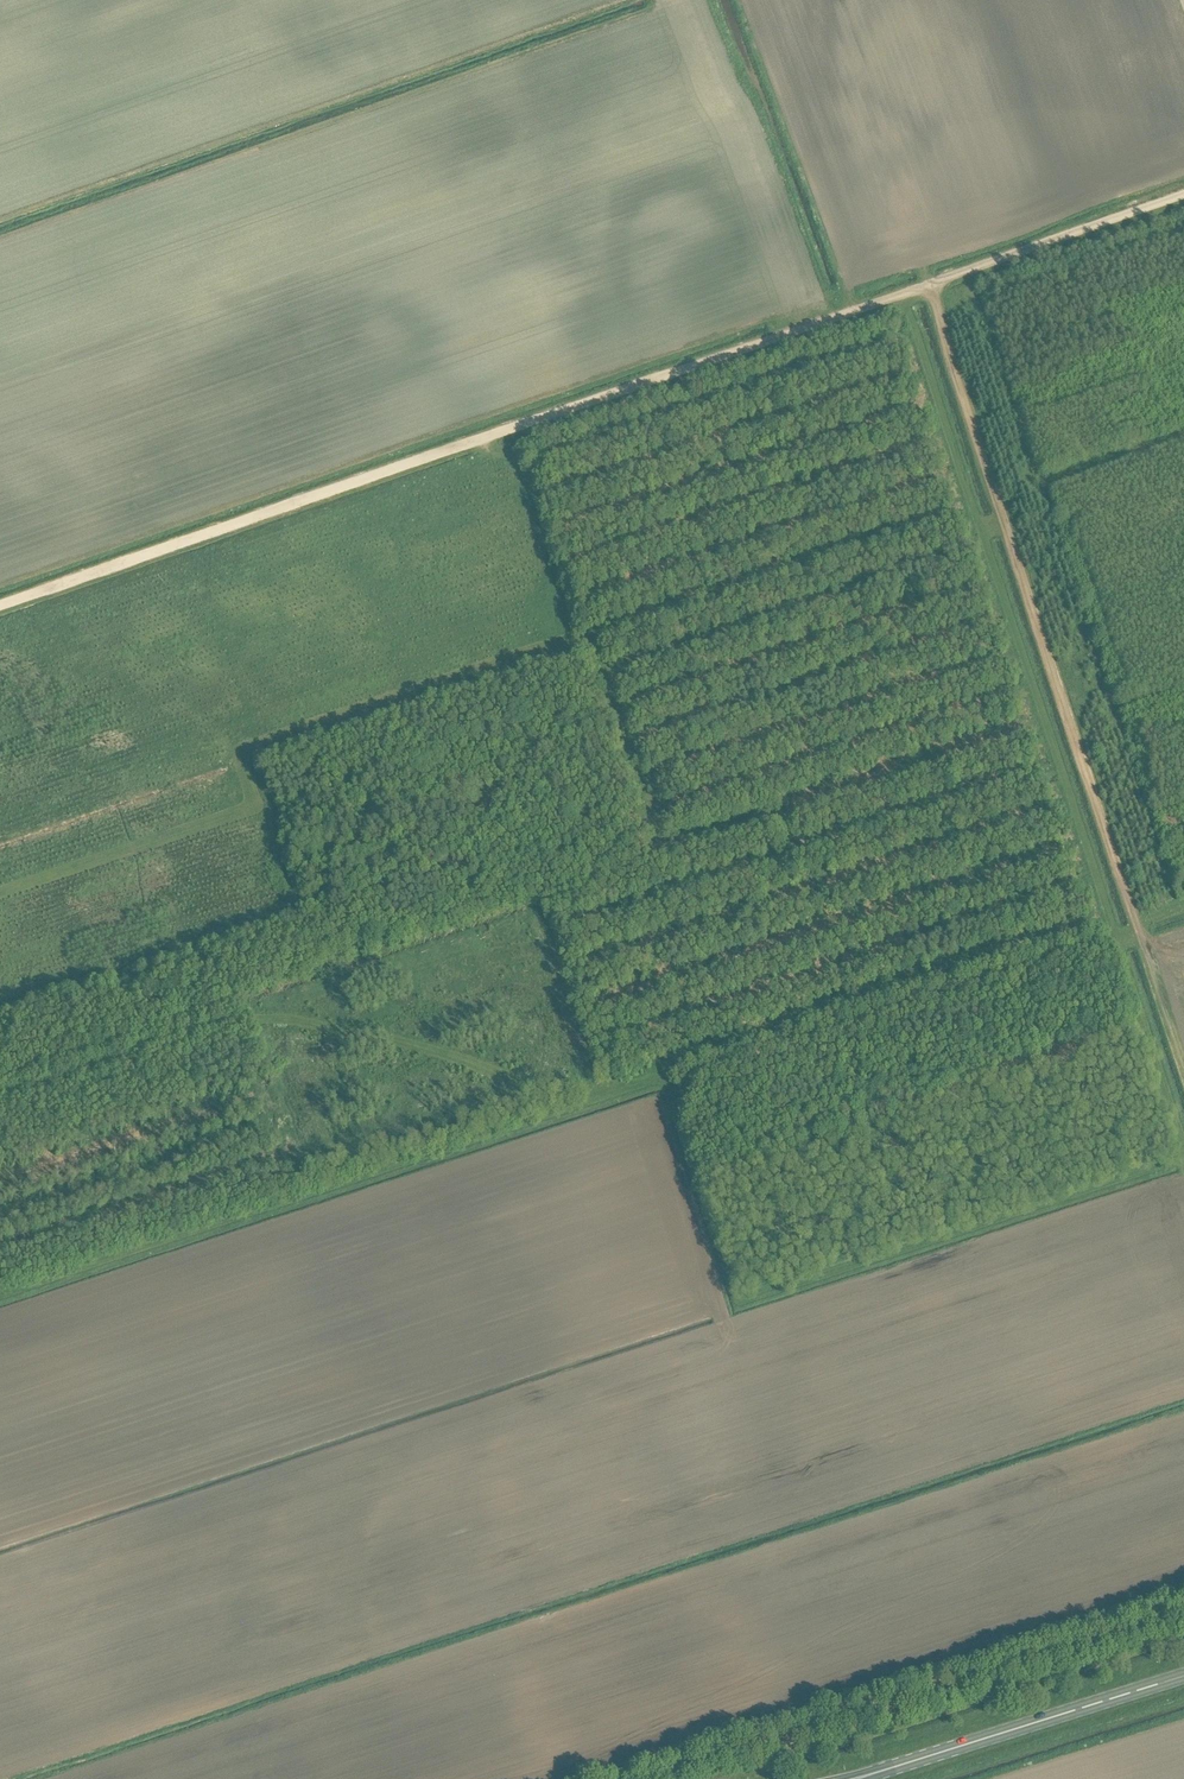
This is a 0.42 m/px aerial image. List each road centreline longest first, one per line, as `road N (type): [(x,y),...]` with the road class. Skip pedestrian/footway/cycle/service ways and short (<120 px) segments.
road 1 (track): [(1183,195),(0,607)]
road 2 (track): [(663,1778),(1183,1617)]
road 3 (primary): [(863,1778),(1183,1678)]

